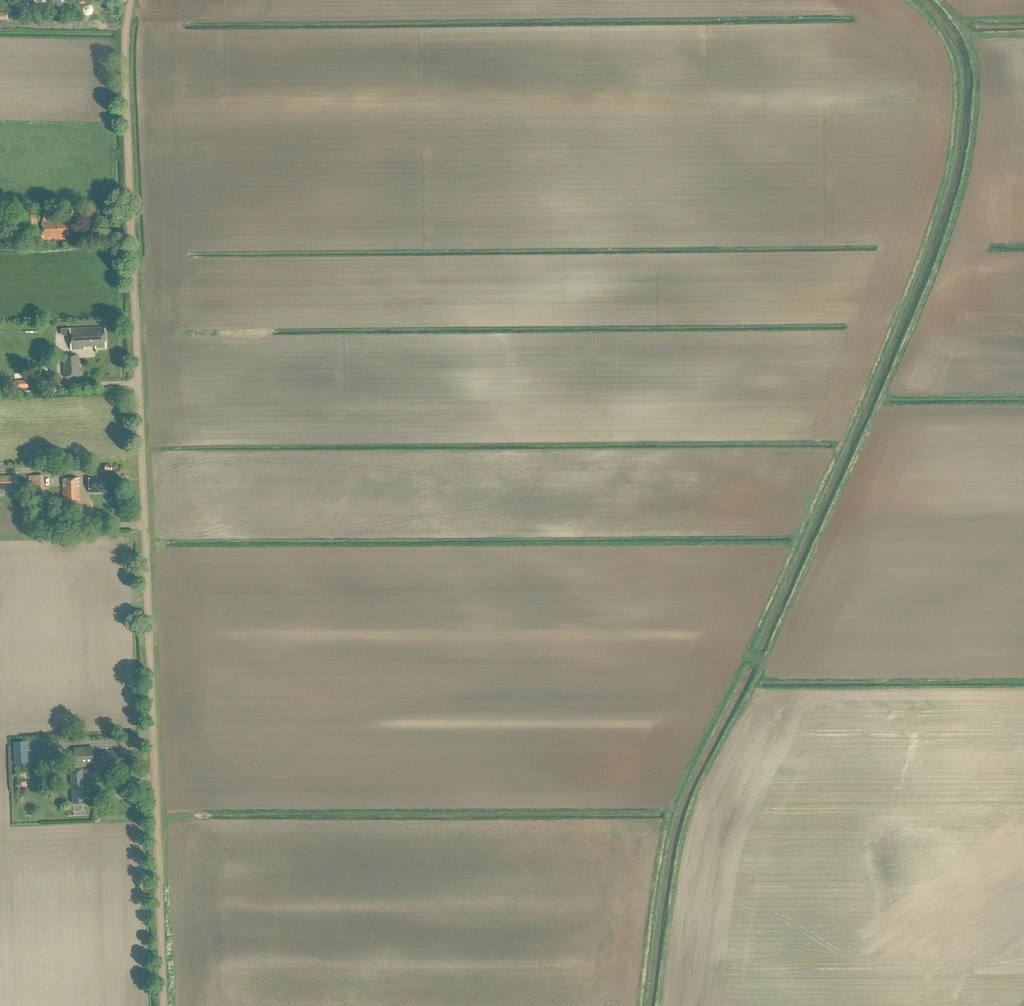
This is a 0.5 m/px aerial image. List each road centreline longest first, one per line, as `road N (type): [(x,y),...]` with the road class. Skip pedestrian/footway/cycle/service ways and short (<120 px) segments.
road 1 (unclassified): [(128,0),(163,1005)]

